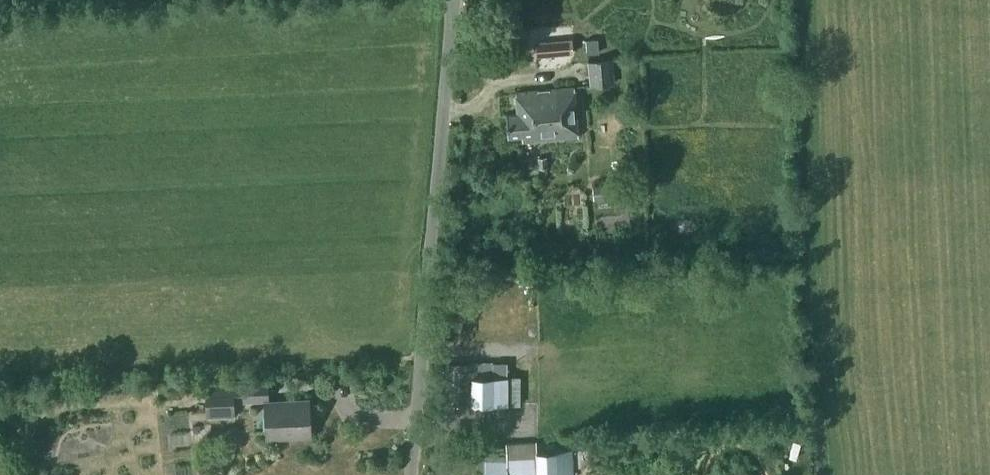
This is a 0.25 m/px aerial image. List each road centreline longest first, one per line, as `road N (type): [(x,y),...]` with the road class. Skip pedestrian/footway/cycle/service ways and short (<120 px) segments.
road 1 (unclassified): [(416,474),(459,0)]

